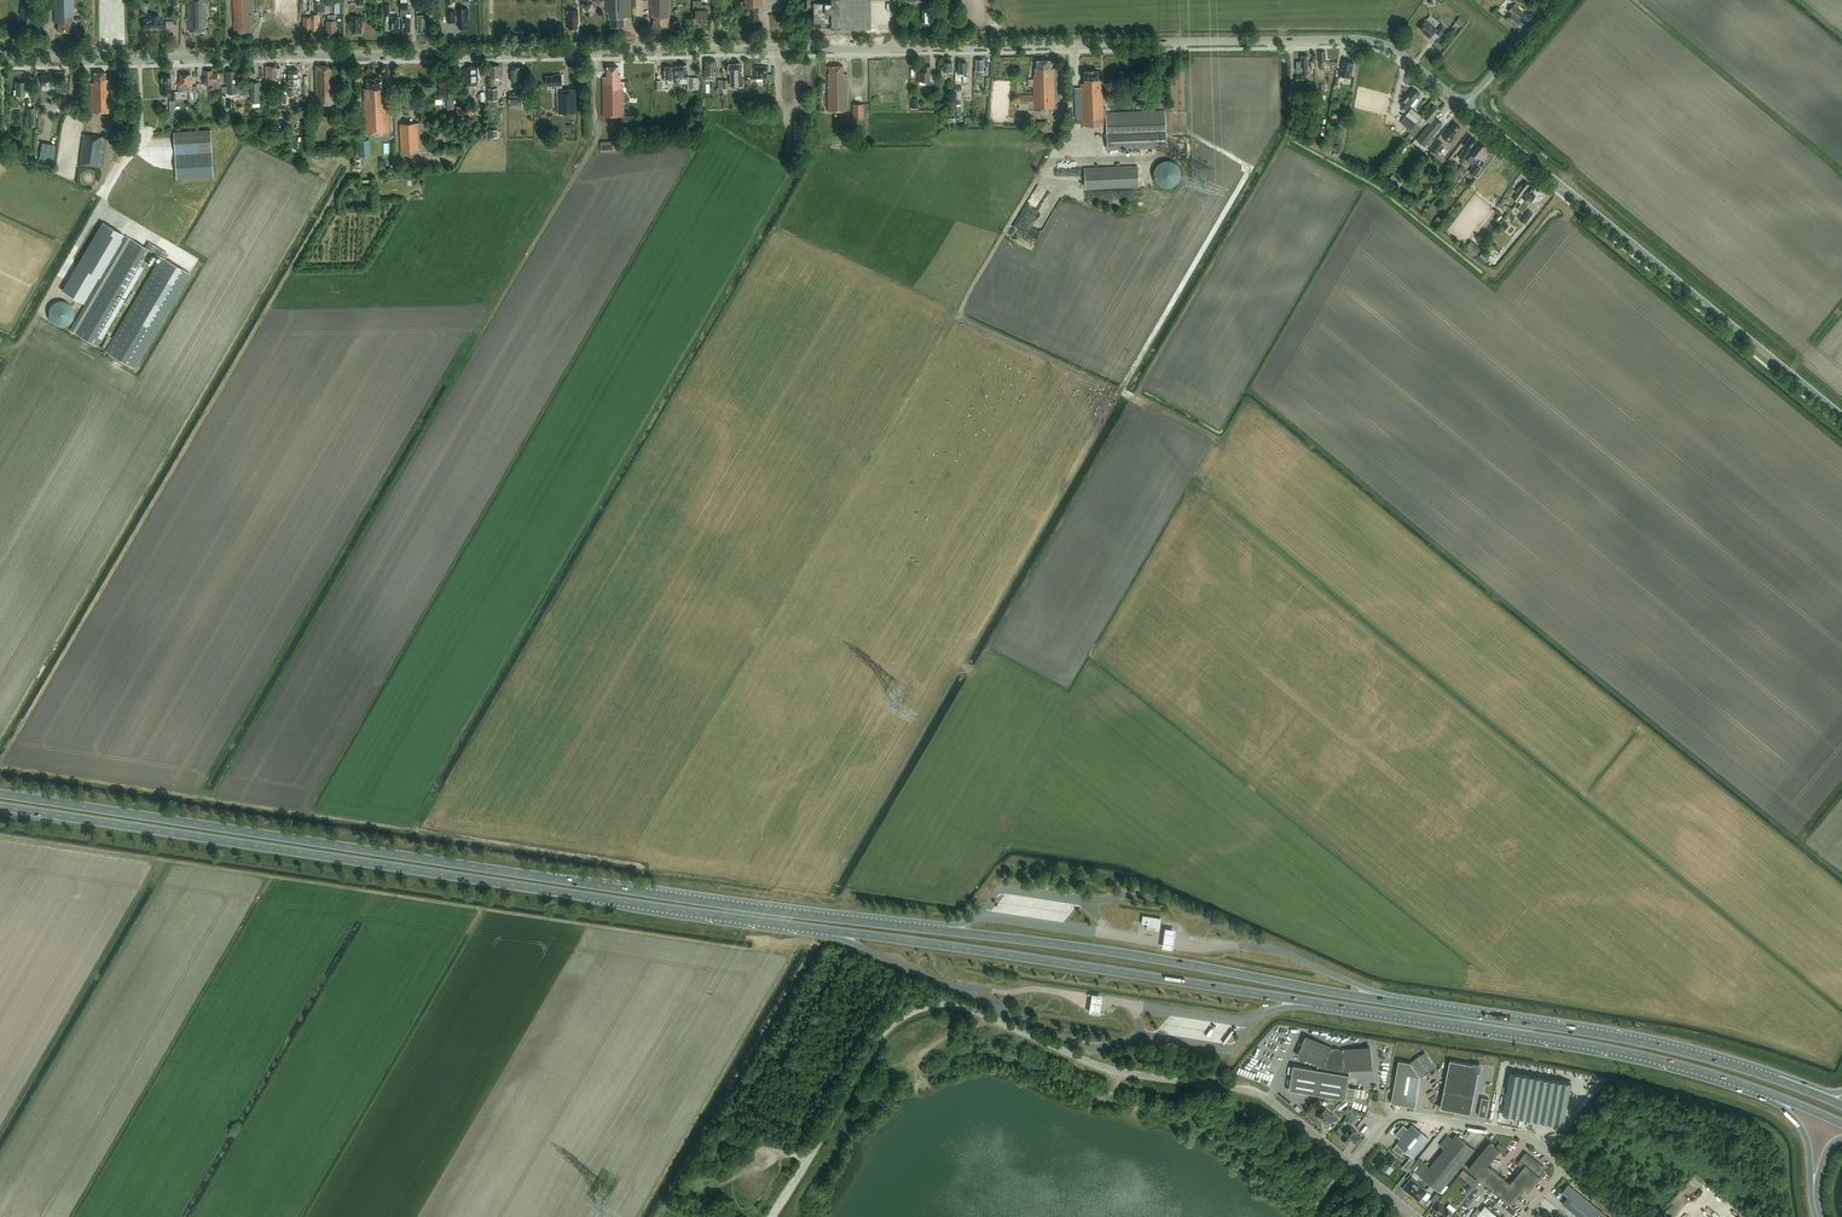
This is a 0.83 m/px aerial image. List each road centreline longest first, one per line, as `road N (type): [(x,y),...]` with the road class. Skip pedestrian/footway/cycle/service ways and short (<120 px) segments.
road 1 (tertiary): [(1465,105),(1392,48),(1360,39),(0,60)]
road 2 (trunk): [(944,931),(0,793)]
road 3 (trunk): [(0,806),(828,930)]
road 4 (unclassified): [(771,1216),(884,1032),(906,1014),(955,1002),(1116,1072),(1151,1077)]
road 5 (trunk): [(828,930),(1318,1003)]
road 6 (tertiary): [(1841,418),(1465,105)]
road 7 (trunk): [(1318,1003),(1627,1054),(1767,1094)]
road 8 (trunk): [(1395,1002),(944,931)]
road 9 (trunk): [(1804,1088),(1657,1044),(1395,1002)]
road 10 (unclassified): [(1525,1216),(1560,1173),(1559,1161),(1533,1140),(1397,1115),(1349,1166)]
road 11 (unclassified): [(1349,1166),(1264,1097),(1151,1077)]
road 12 (residential): [(1465,105),(1554,0)]
road 13 (trunk): [(1395,1002),(1272,947)]
road 14 (trunk): [(828,930),(945,984)]
road 15 (trunk): [(1767,1094),(1807,1136),(1814,1199)]

